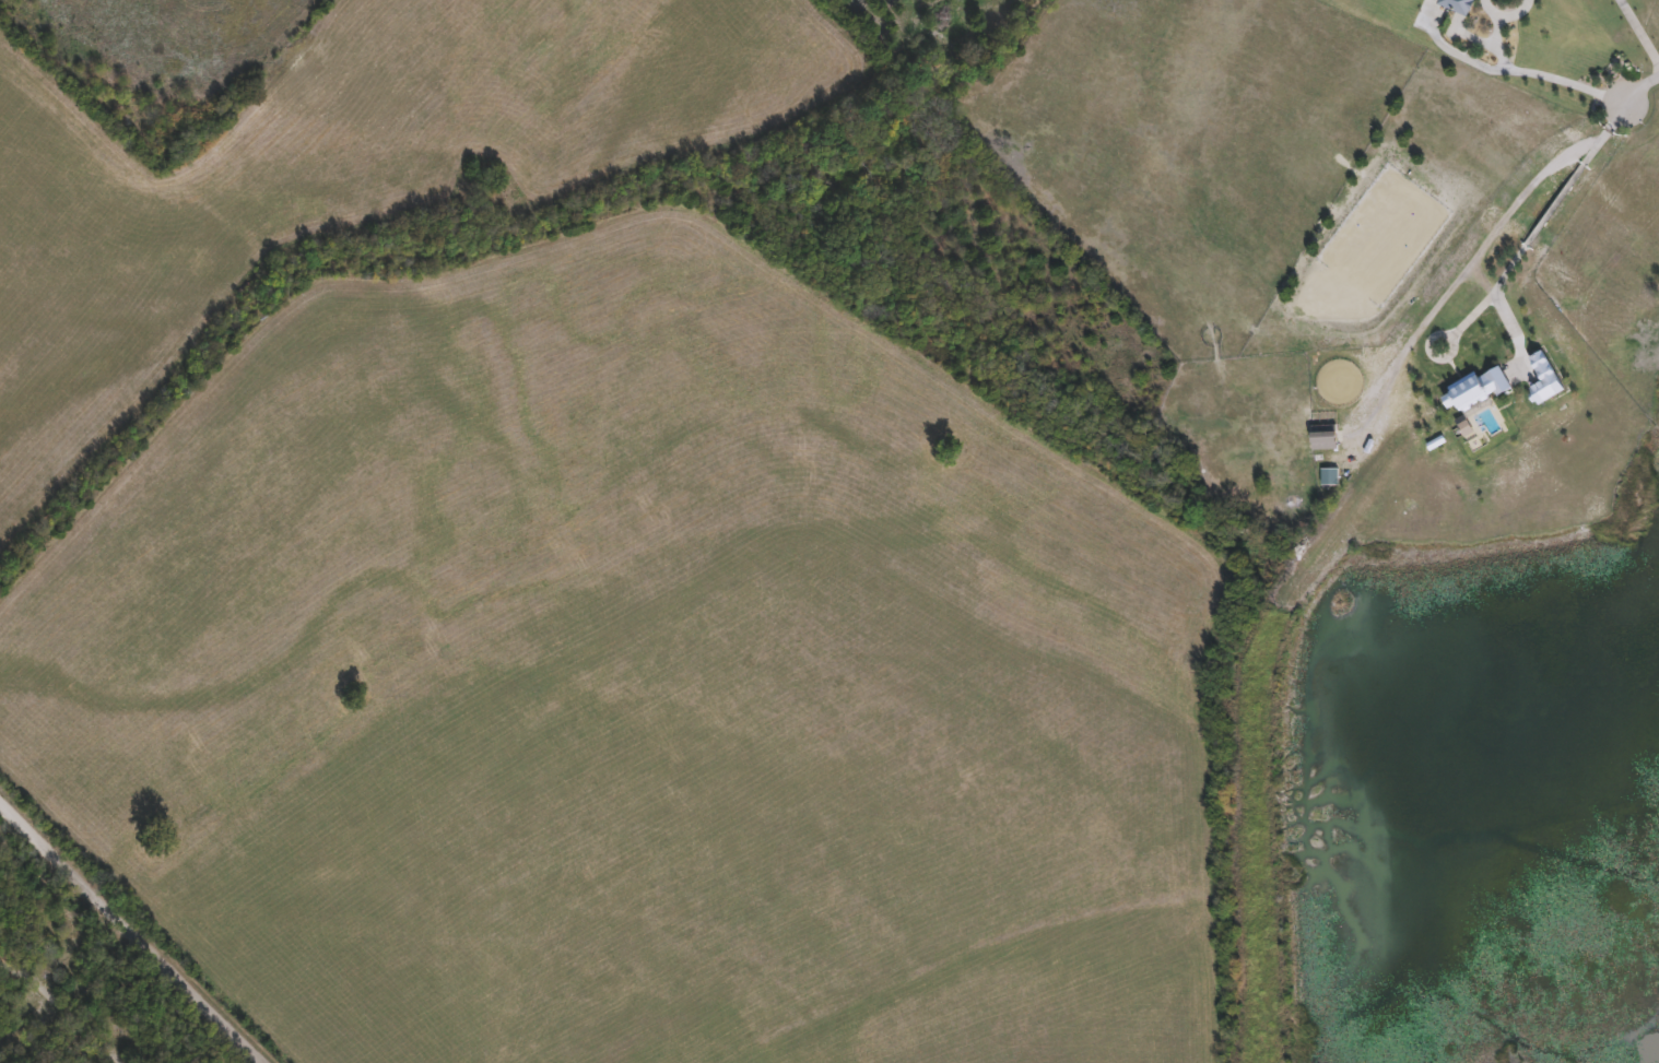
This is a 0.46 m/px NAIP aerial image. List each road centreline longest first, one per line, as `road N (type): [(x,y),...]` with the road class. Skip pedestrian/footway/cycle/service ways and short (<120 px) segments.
road 1 (tertiary): [(0,810),(254,1062)]

